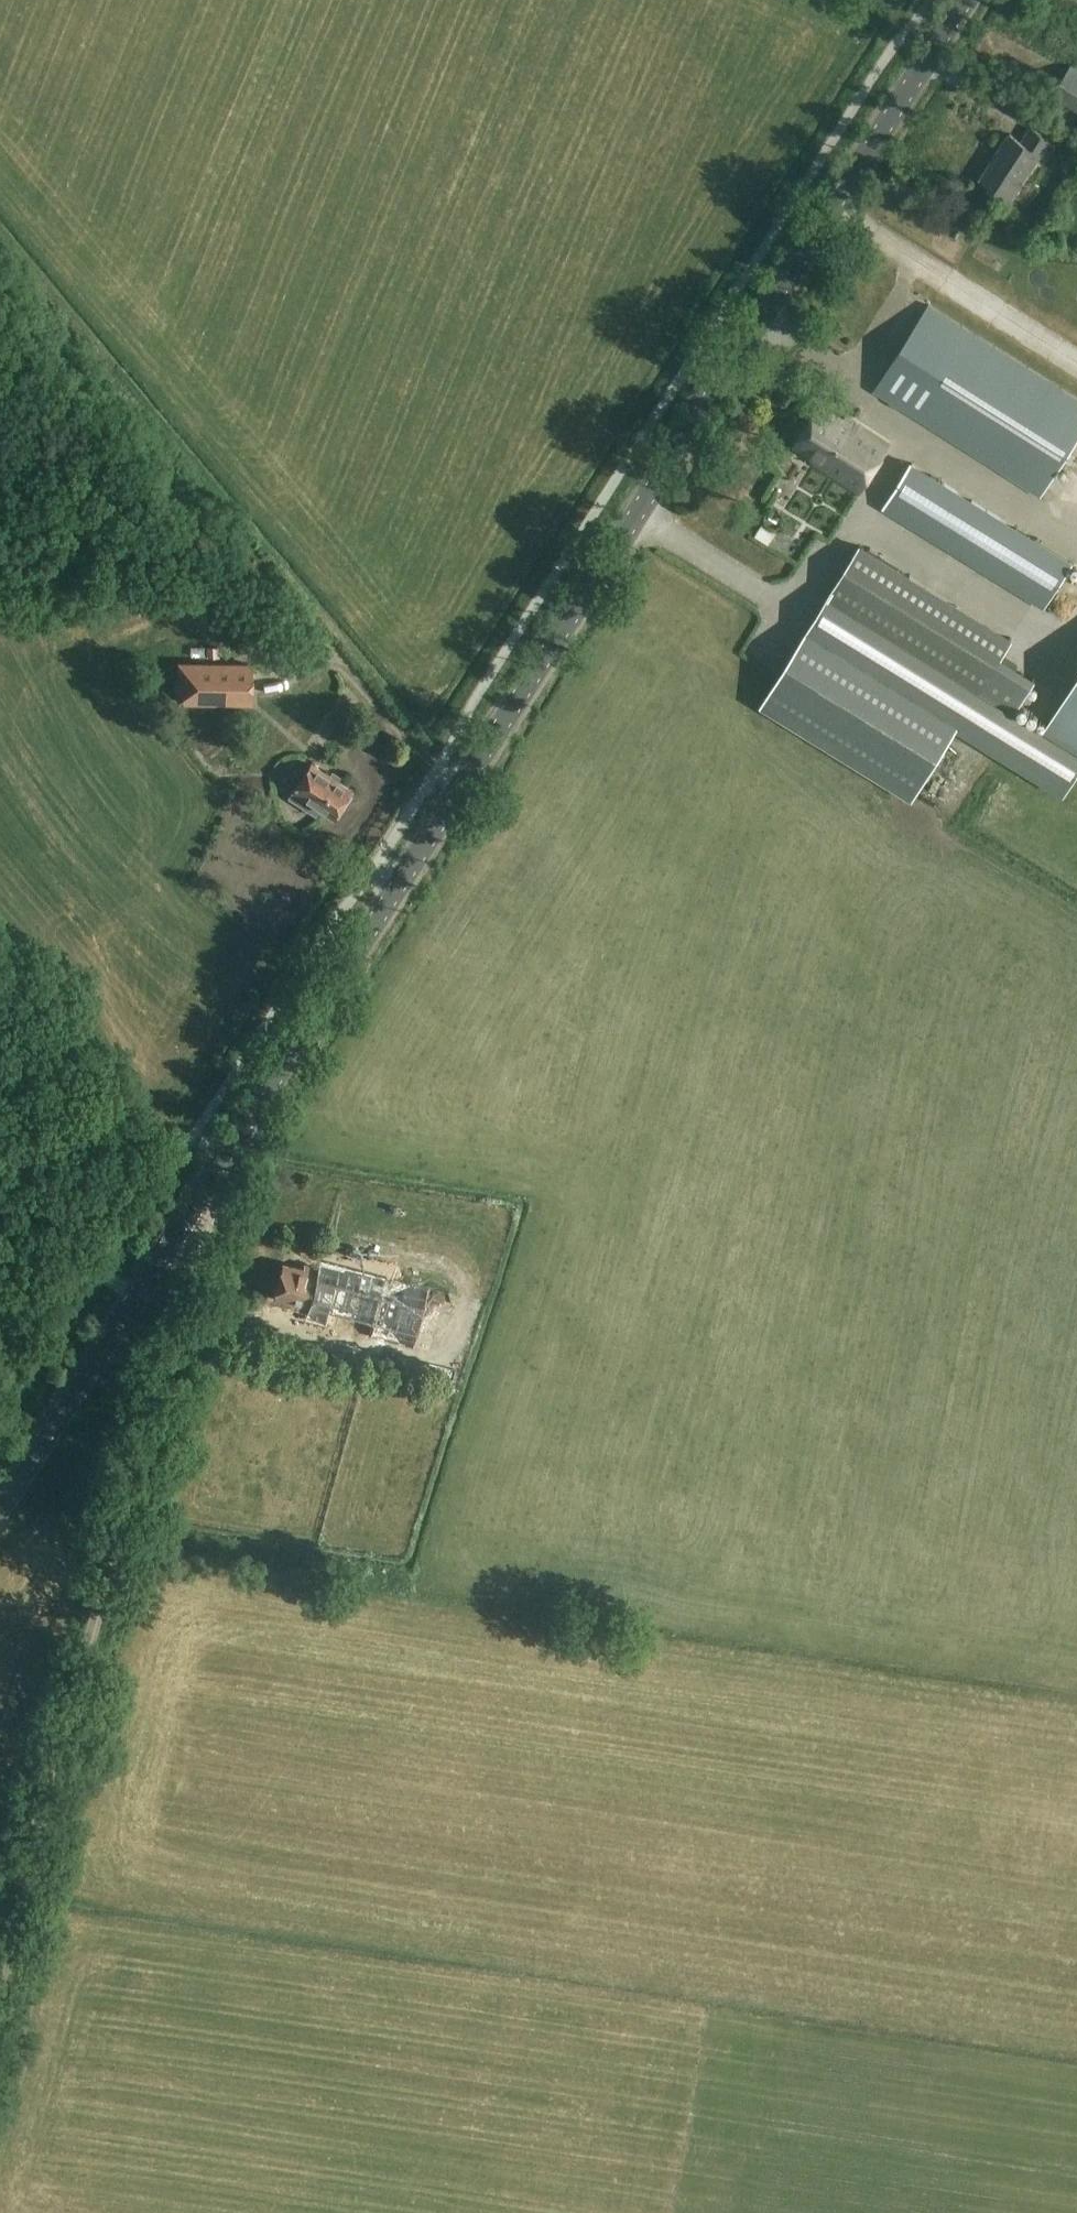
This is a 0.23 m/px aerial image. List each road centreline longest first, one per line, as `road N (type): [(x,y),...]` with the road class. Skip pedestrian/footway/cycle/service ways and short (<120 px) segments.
road 1 (secondary): [(177,1231),(767,328),(971,0)]
road 2 (unclassified): [(0,1967),(181,1317),(177,1231)]
road 3 (secondary): [(0,1506),(177,1231)]

